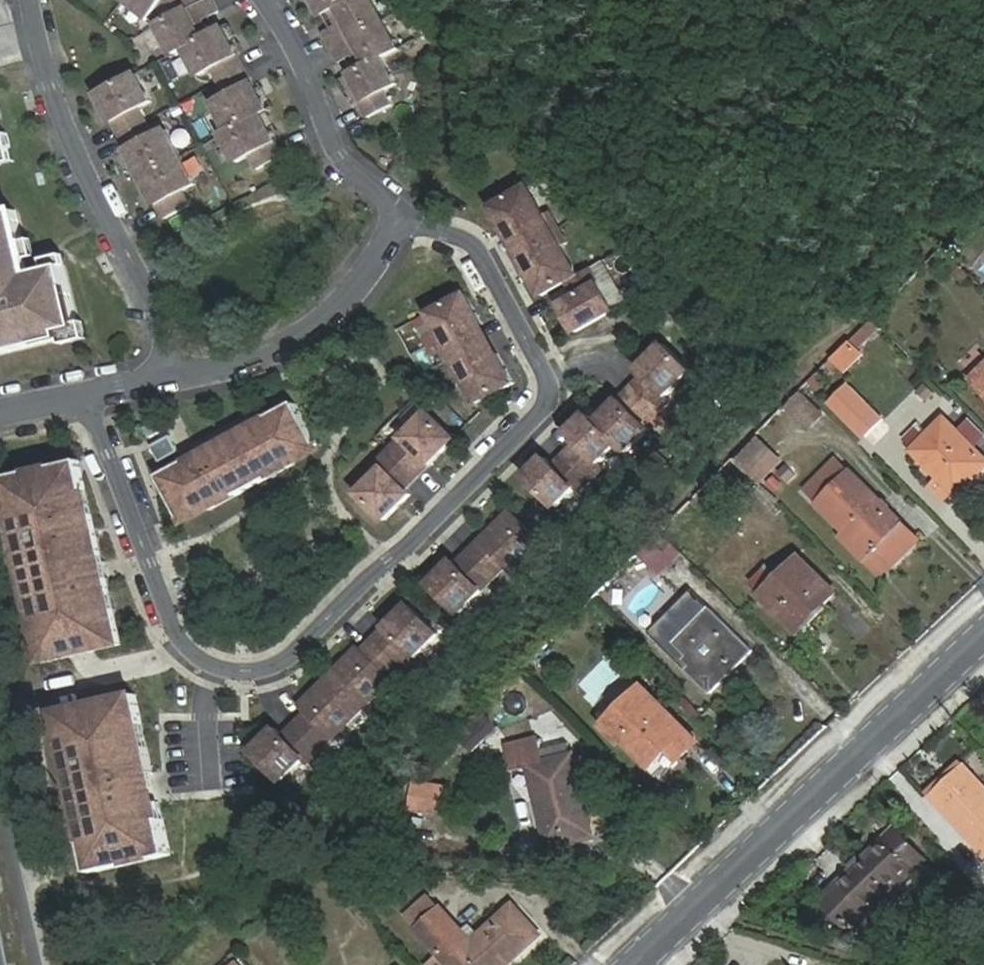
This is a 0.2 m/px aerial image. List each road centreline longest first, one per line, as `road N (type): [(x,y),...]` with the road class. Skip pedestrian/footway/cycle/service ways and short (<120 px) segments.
road 1 (residential): [(84,394),(172,627),(213,663),(245,671),(279,662),(543,410),(550,393),(478,246),(399,221)]
road 2 (tertiary): [(983,635),(633,964)]
road 3 (residential): [(175,374),(157,315),(51,85),(32,0)]
road 4 (residential): [(399,221),(349,297),(317,327),(252,358),(175,374)]
road 5 (residential): [(264,0),(339,153),(399,221)]

